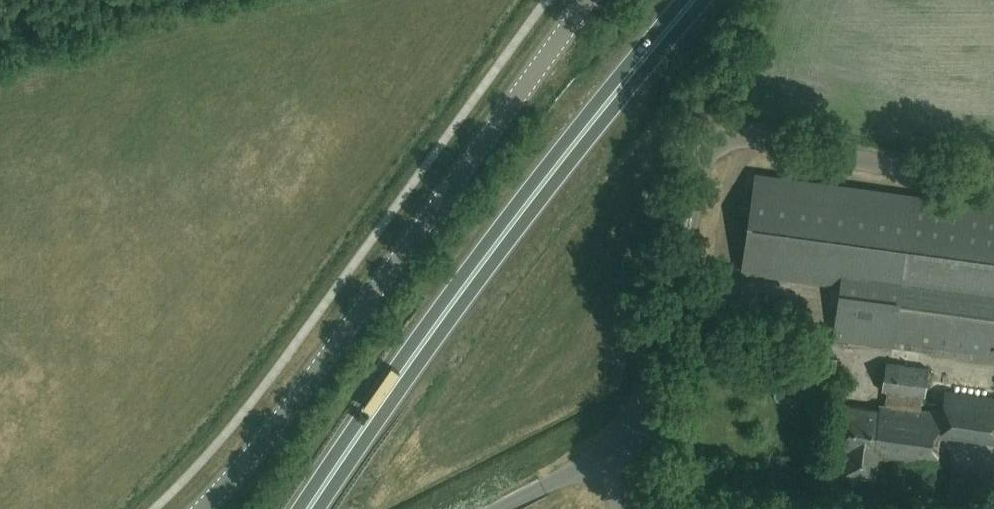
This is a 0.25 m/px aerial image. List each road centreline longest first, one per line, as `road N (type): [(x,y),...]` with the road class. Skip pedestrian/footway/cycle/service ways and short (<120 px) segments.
road 1 (trunk): [(305,508),(513,219),(693,0)]
road 2 (tertiary): [(203,508),(273,430),(588,0)]
road 3 (unclassified): [(600,458),(623,439),(656,389),(701,164),(715,140),(740,133)]
road 4 (unclassified): [(993,170),(911,167),(740,133)]

